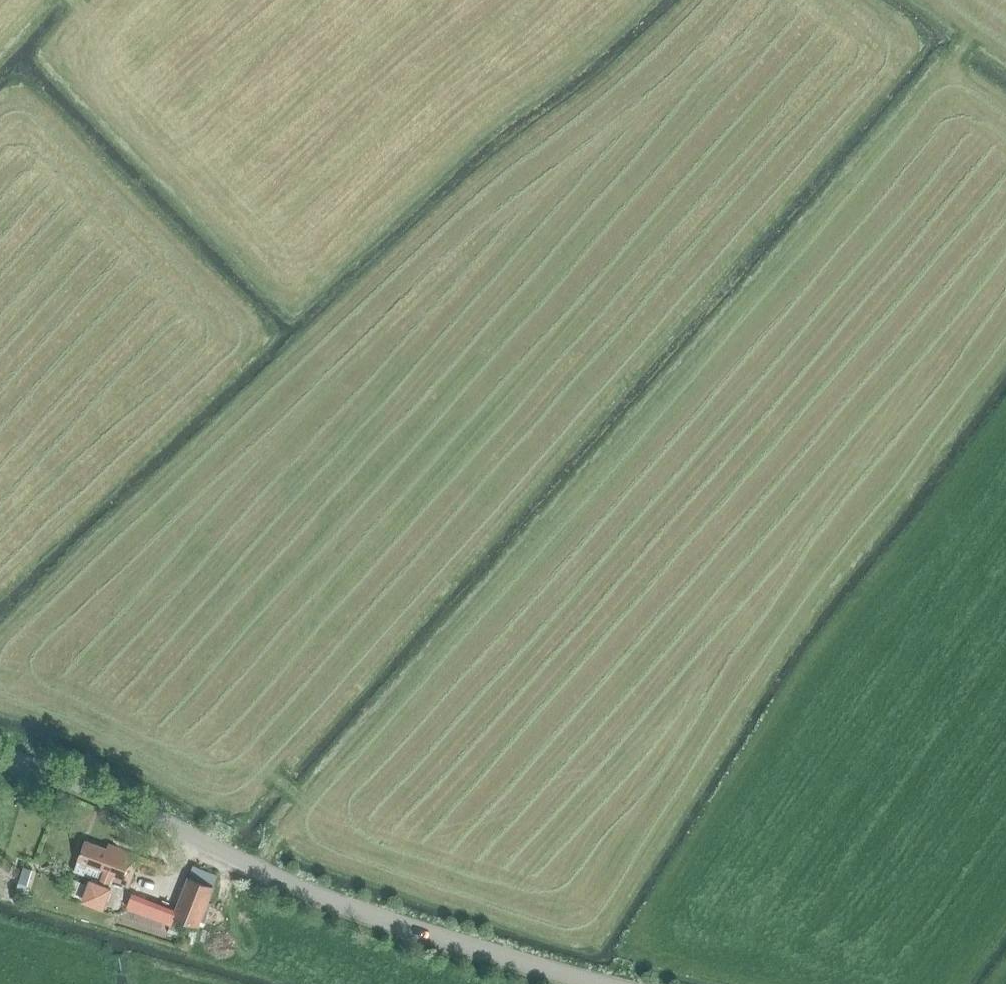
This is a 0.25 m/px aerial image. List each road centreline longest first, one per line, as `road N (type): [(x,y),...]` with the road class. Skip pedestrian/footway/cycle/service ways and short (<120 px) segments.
road 1 (tertiary): [(604,983),(343,904),(87,787),(0,756)]

